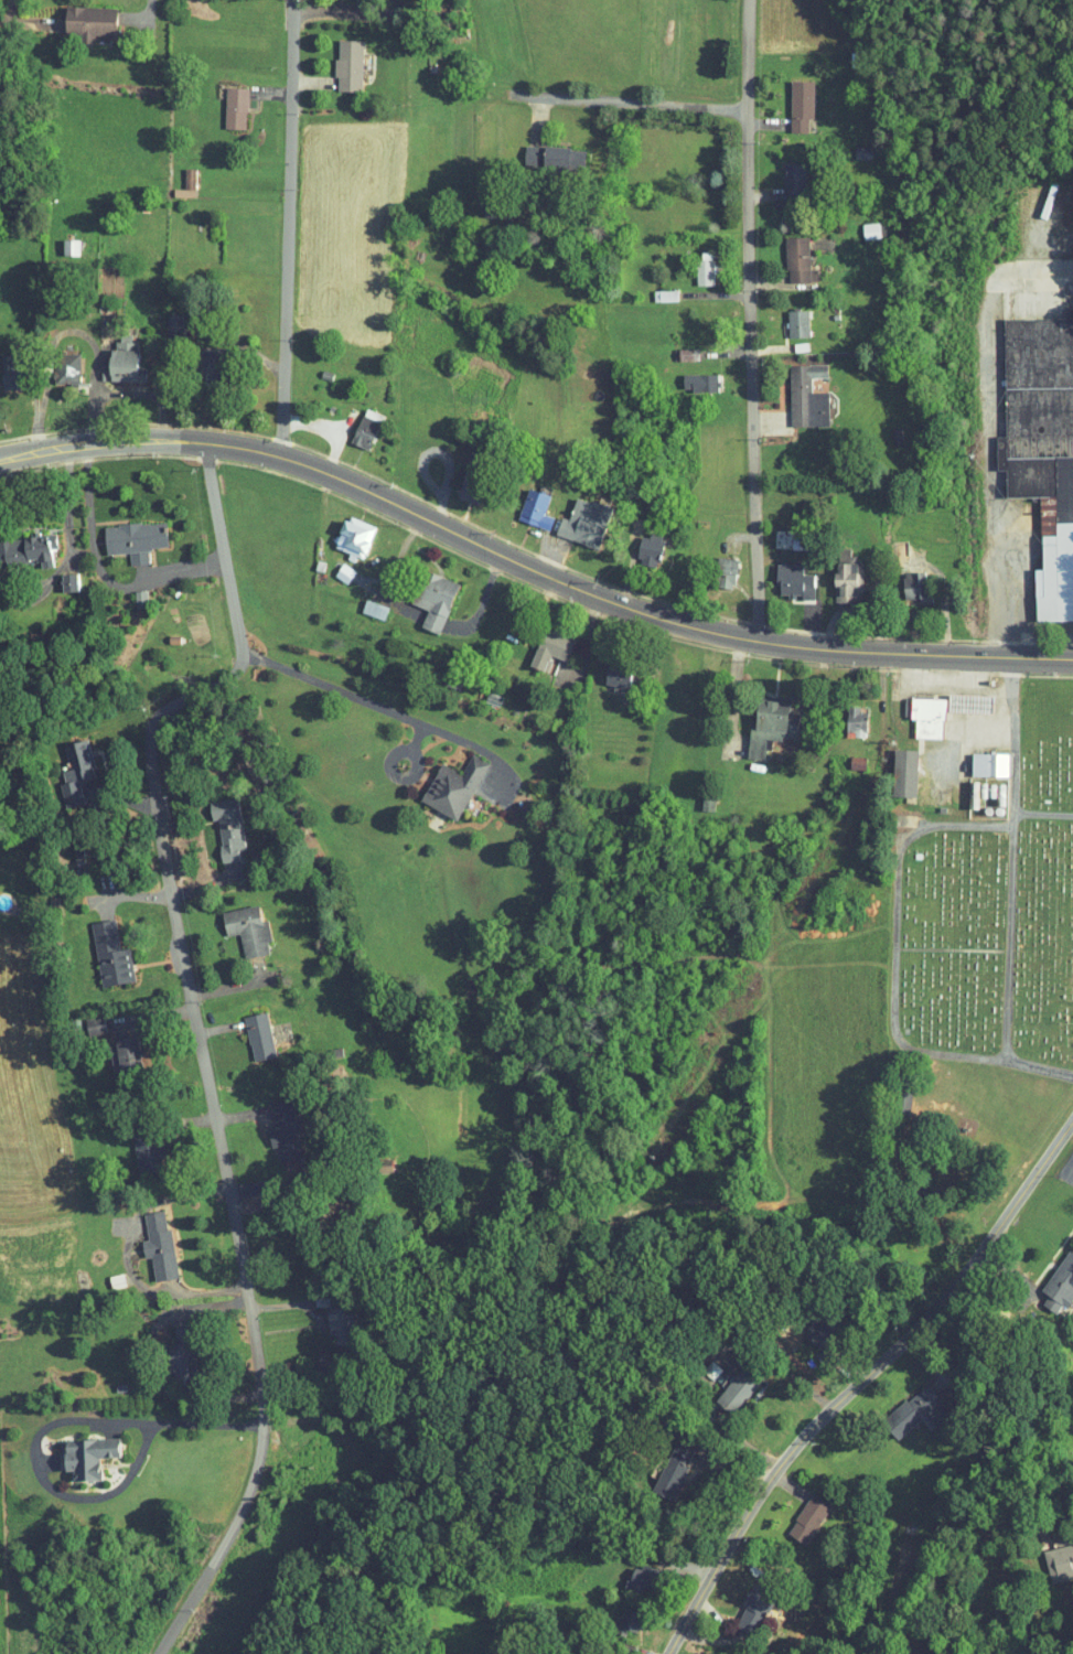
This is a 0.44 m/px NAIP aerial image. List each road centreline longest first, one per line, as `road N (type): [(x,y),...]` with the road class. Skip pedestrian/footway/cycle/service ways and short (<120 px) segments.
road 1 (residential): [(150,1653),(249,1479),(264,1413),(153,833),(146,743),(155,711),(218,677),(236,648),(204,441)]
road 2 (primary): [(0,458),(116,440),(236,445),(313,466),(502,556),(673,621),(836,649),(1072,659)]
road 3 (residential): [(670,1653),(781,1459),(957,1276),(1072,1119)]
road 4 (residential): [(758,641),(750,0)]
road 5 (residential): [(276,454),(294,0)]

